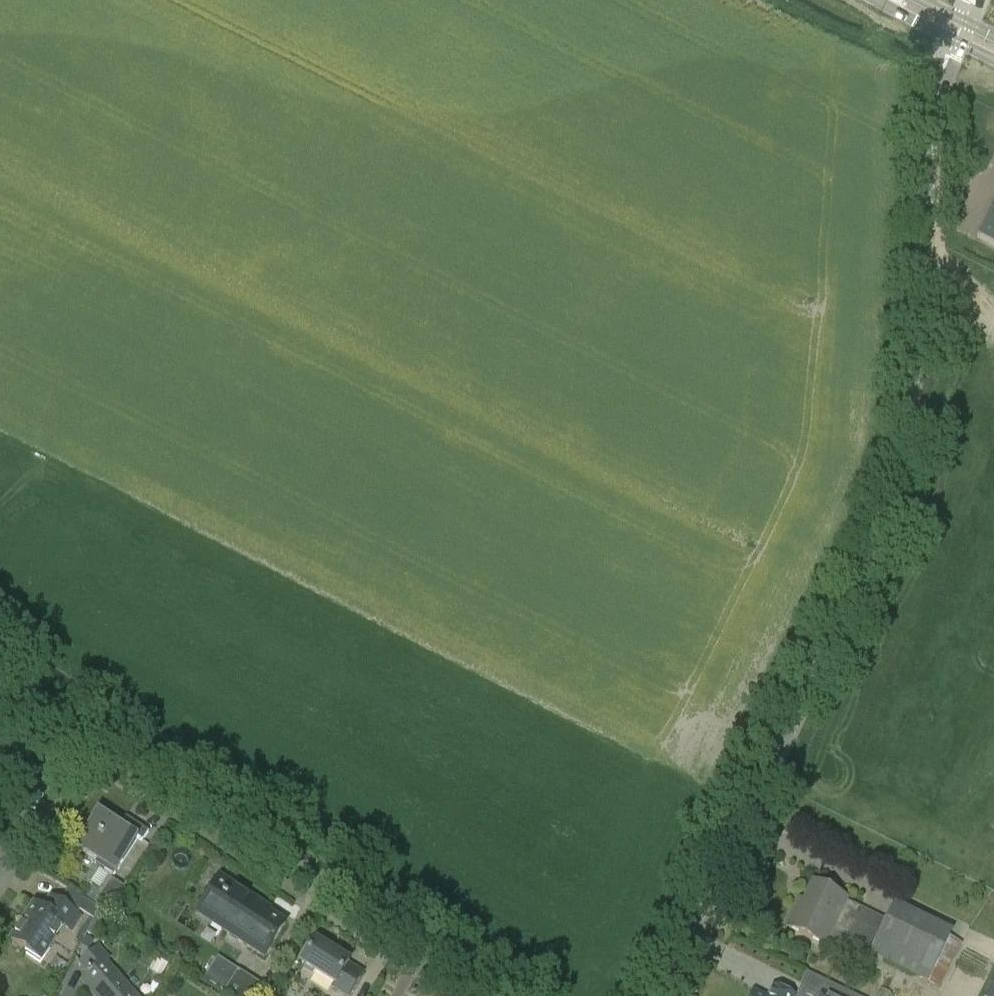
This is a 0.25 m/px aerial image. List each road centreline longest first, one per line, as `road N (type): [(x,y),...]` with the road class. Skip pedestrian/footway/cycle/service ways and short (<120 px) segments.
road 1 (tertiary): [(657,995),(881,543),(905,471),(933,117),(955,41)]
road 2 (residential): [(489,995),(86,731)]
road 3 (residential): [(0,872),(86,731)]

